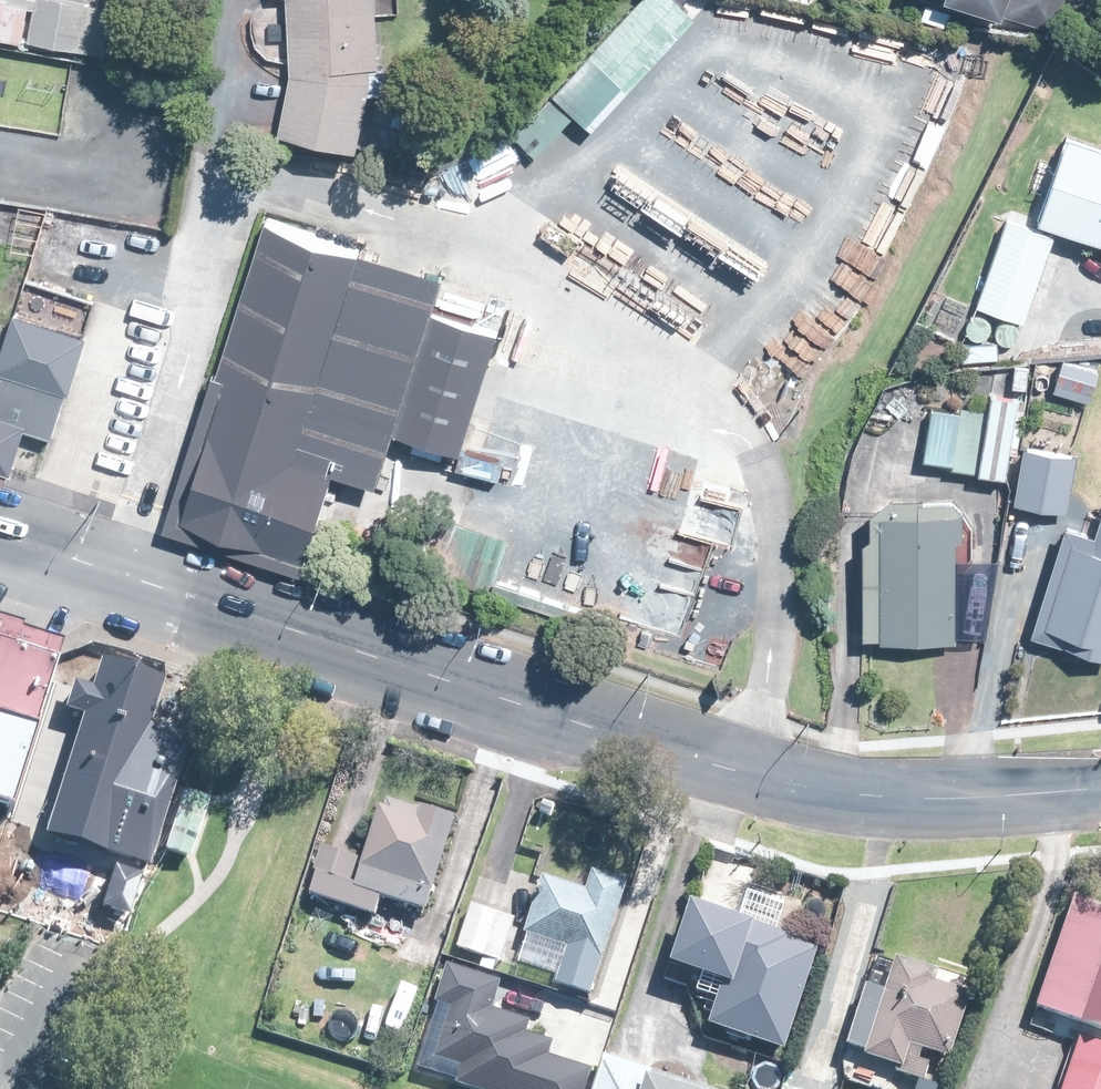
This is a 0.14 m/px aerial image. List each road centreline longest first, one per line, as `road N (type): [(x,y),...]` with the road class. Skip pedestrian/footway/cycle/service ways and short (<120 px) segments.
road 1 (tertiary): [(1100,789),(949,800),(798,786),(676,756),(0,533)]

